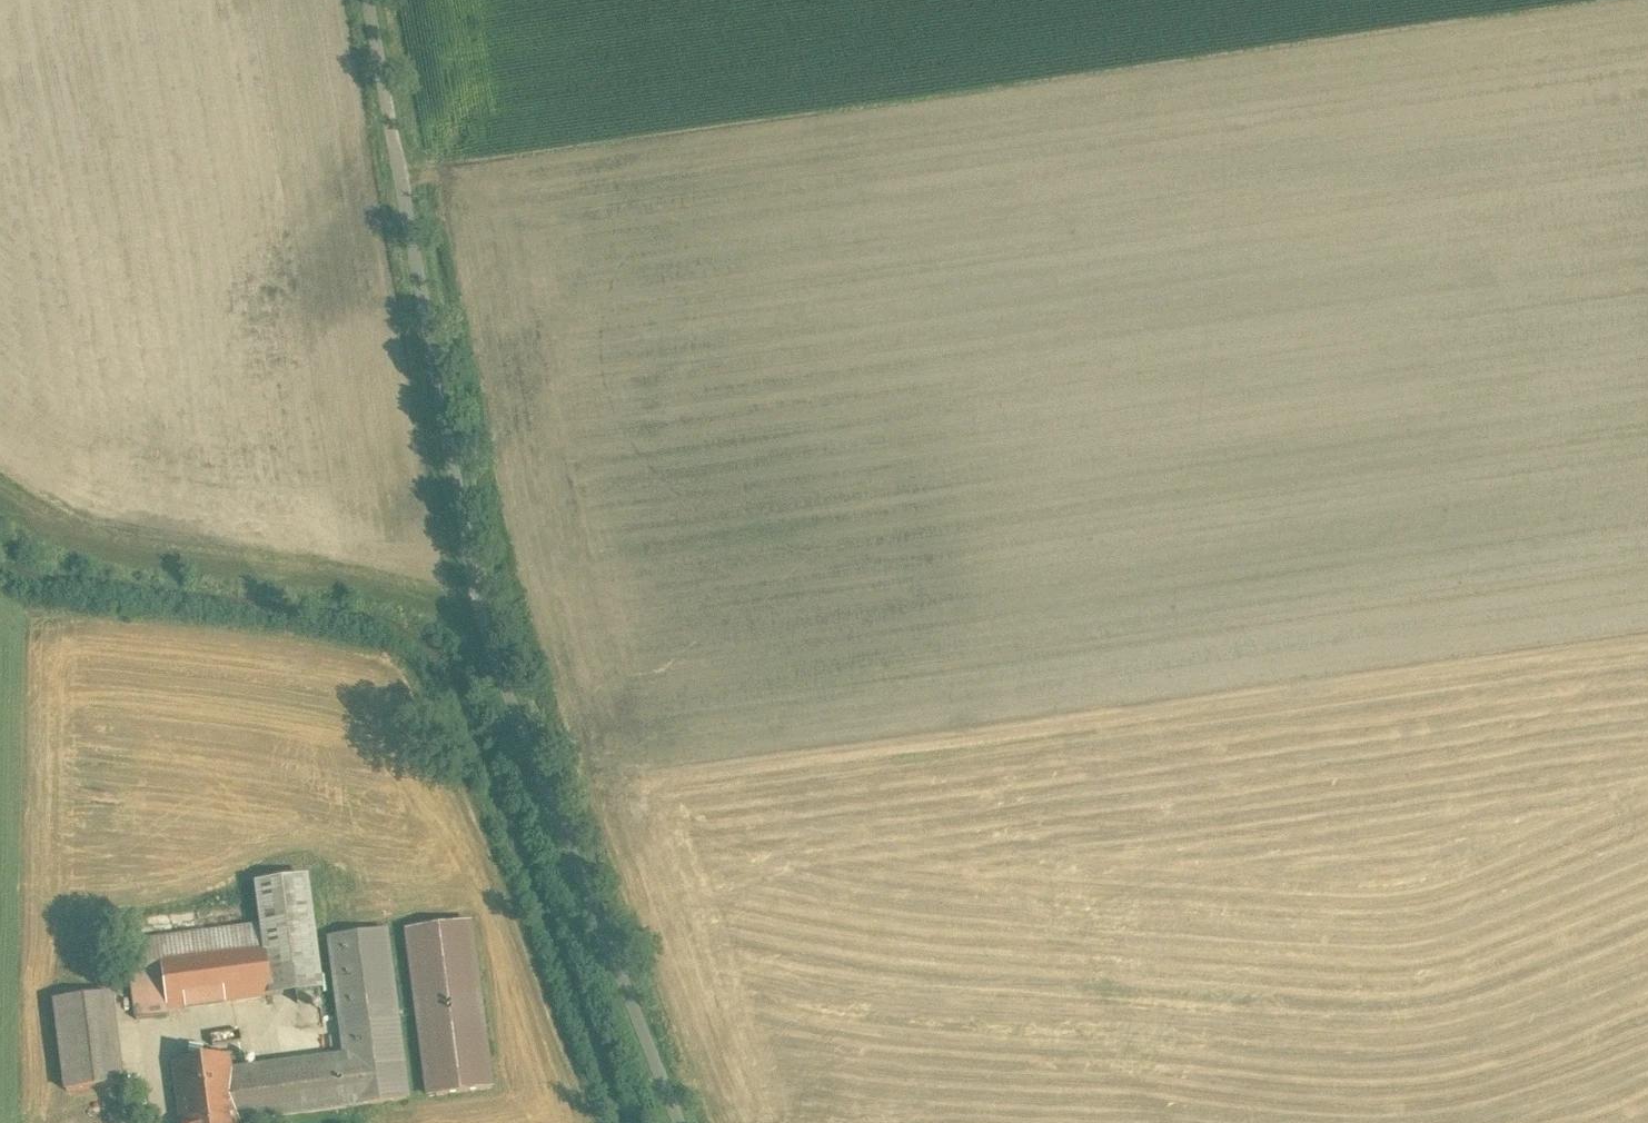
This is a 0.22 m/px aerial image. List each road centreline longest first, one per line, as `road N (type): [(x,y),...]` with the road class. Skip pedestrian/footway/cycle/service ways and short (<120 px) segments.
road 1 (unclassified): [(678,1122),(476,589),(368,0)]

